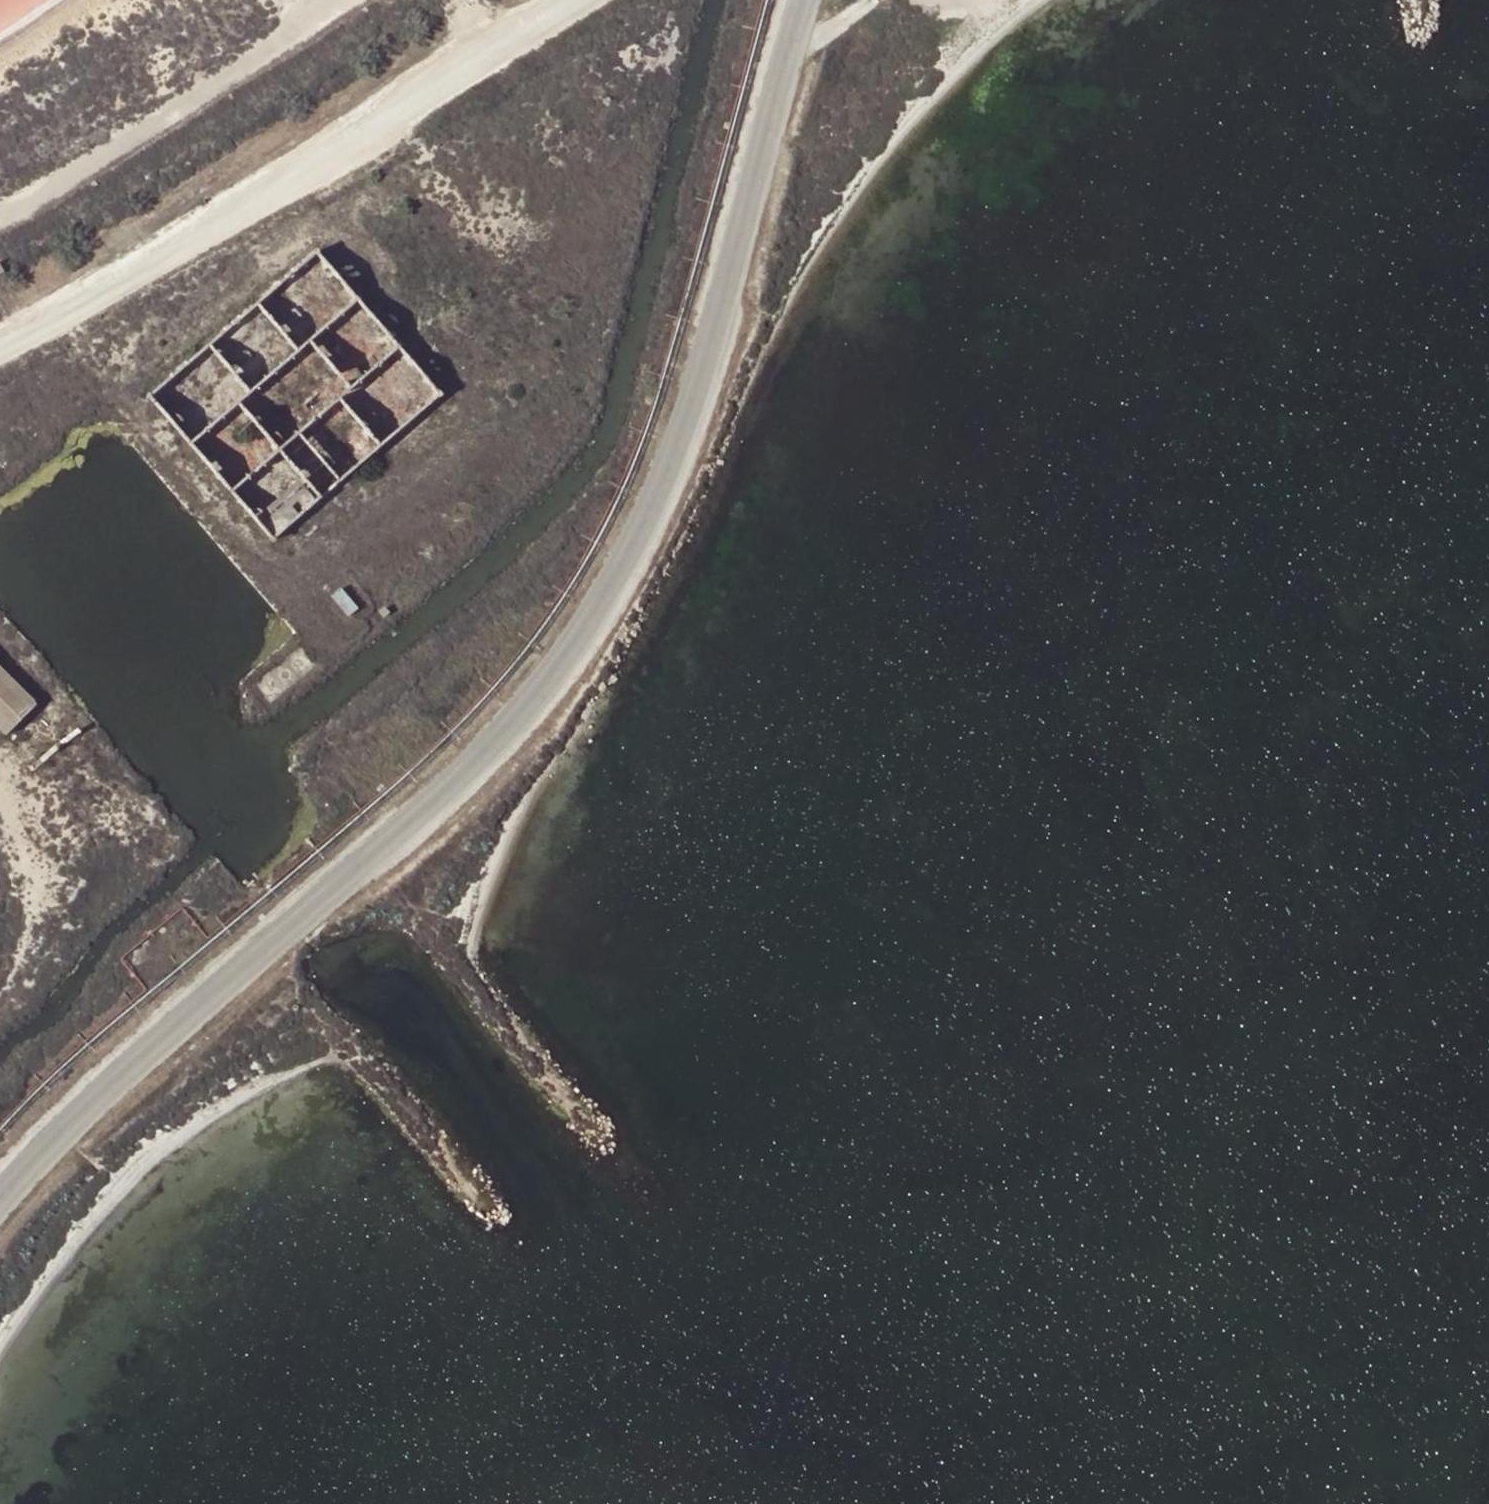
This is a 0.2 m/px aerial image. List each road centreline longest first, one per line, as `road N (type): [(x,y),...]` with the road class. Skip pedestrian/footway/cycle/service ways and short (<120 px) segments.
road 1 (unclassified): [(0,1197),(97,1094),(476,760),(572,642),(636,533),(690,400),(802,0)]
road 2 (track): [(343,0),(137,138),(0,216)]
road 3 (track): [(0,796),(32,885),(28,936)]

